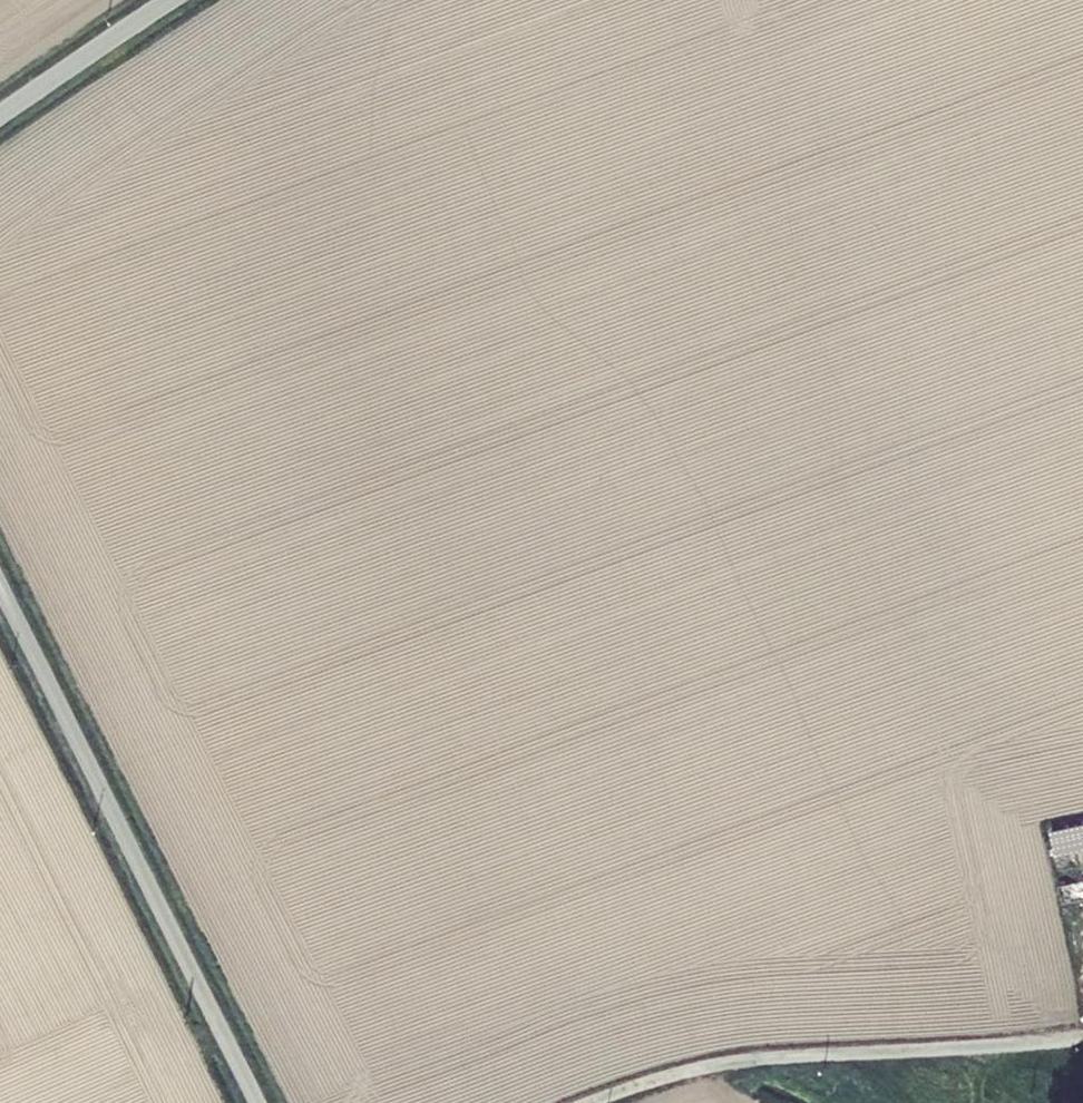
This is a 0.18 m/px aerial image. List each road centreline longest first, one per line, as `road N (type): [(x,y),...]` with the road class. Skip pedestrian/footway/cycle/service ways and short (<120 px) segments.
road 1 (unclassified): [(259,1102),(0,590)]
road 2 (track): [(588,1102),(749,1058),(1082,1039)]
road 3 (unclassified): [(0,117),(162,0)]

